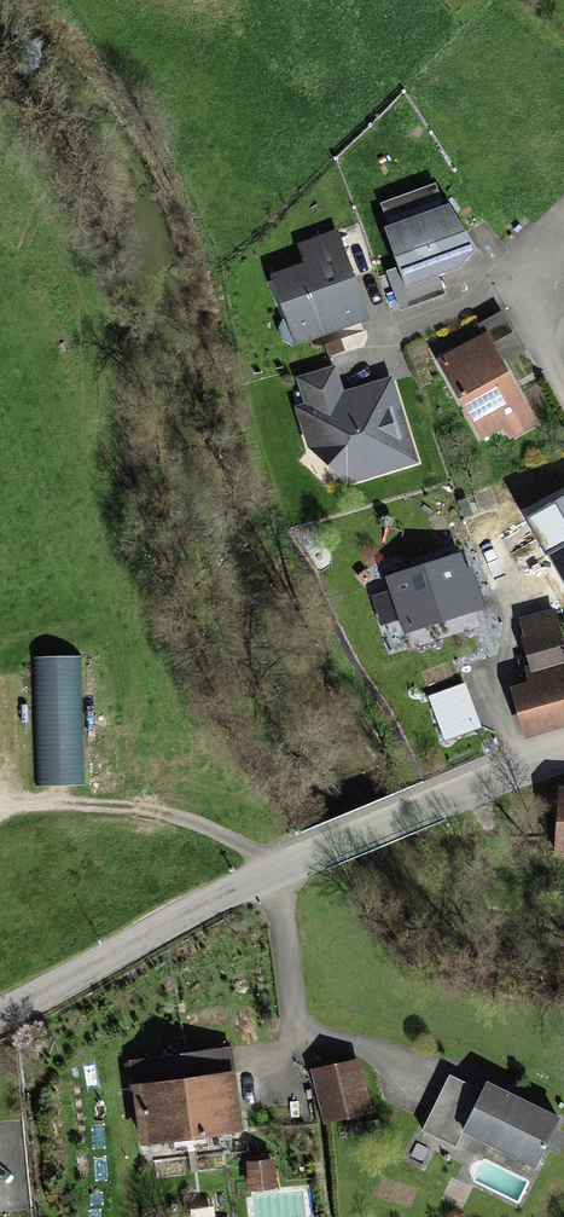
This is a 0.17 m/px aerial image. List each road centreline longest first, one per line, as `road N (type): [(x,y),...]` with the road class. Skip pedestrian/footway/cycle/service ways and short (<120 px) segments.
road 1 (residential): [(410,814),(0,1017)]
road 2 (residential): [(502,777),(504,684),(520,618),(511,555)]

